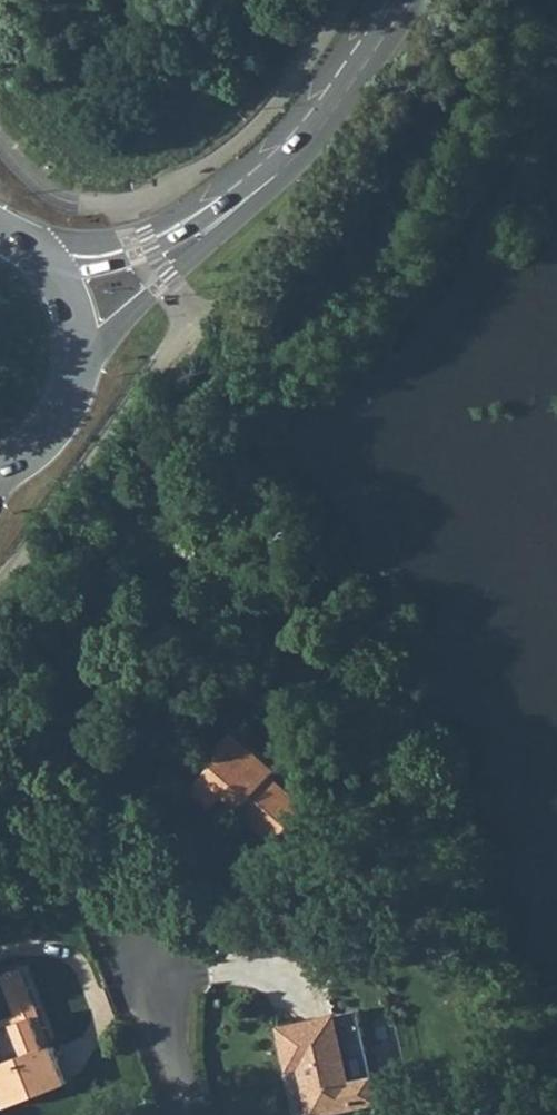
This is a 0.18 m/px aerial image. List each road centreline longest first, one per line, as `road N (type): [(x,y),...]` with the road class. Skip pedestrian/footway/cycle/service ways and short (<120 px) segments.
road 1 (tertiary): [(87,347),(220,238),(275,161)]
road 2 (tertiary): [(275,161),(145,241),(44,261)]
road 3 (tertiary): [(275,161),(388,0)]
road 4 (secondary): [(13,472),(43,449),(75,405),(87,347)]

